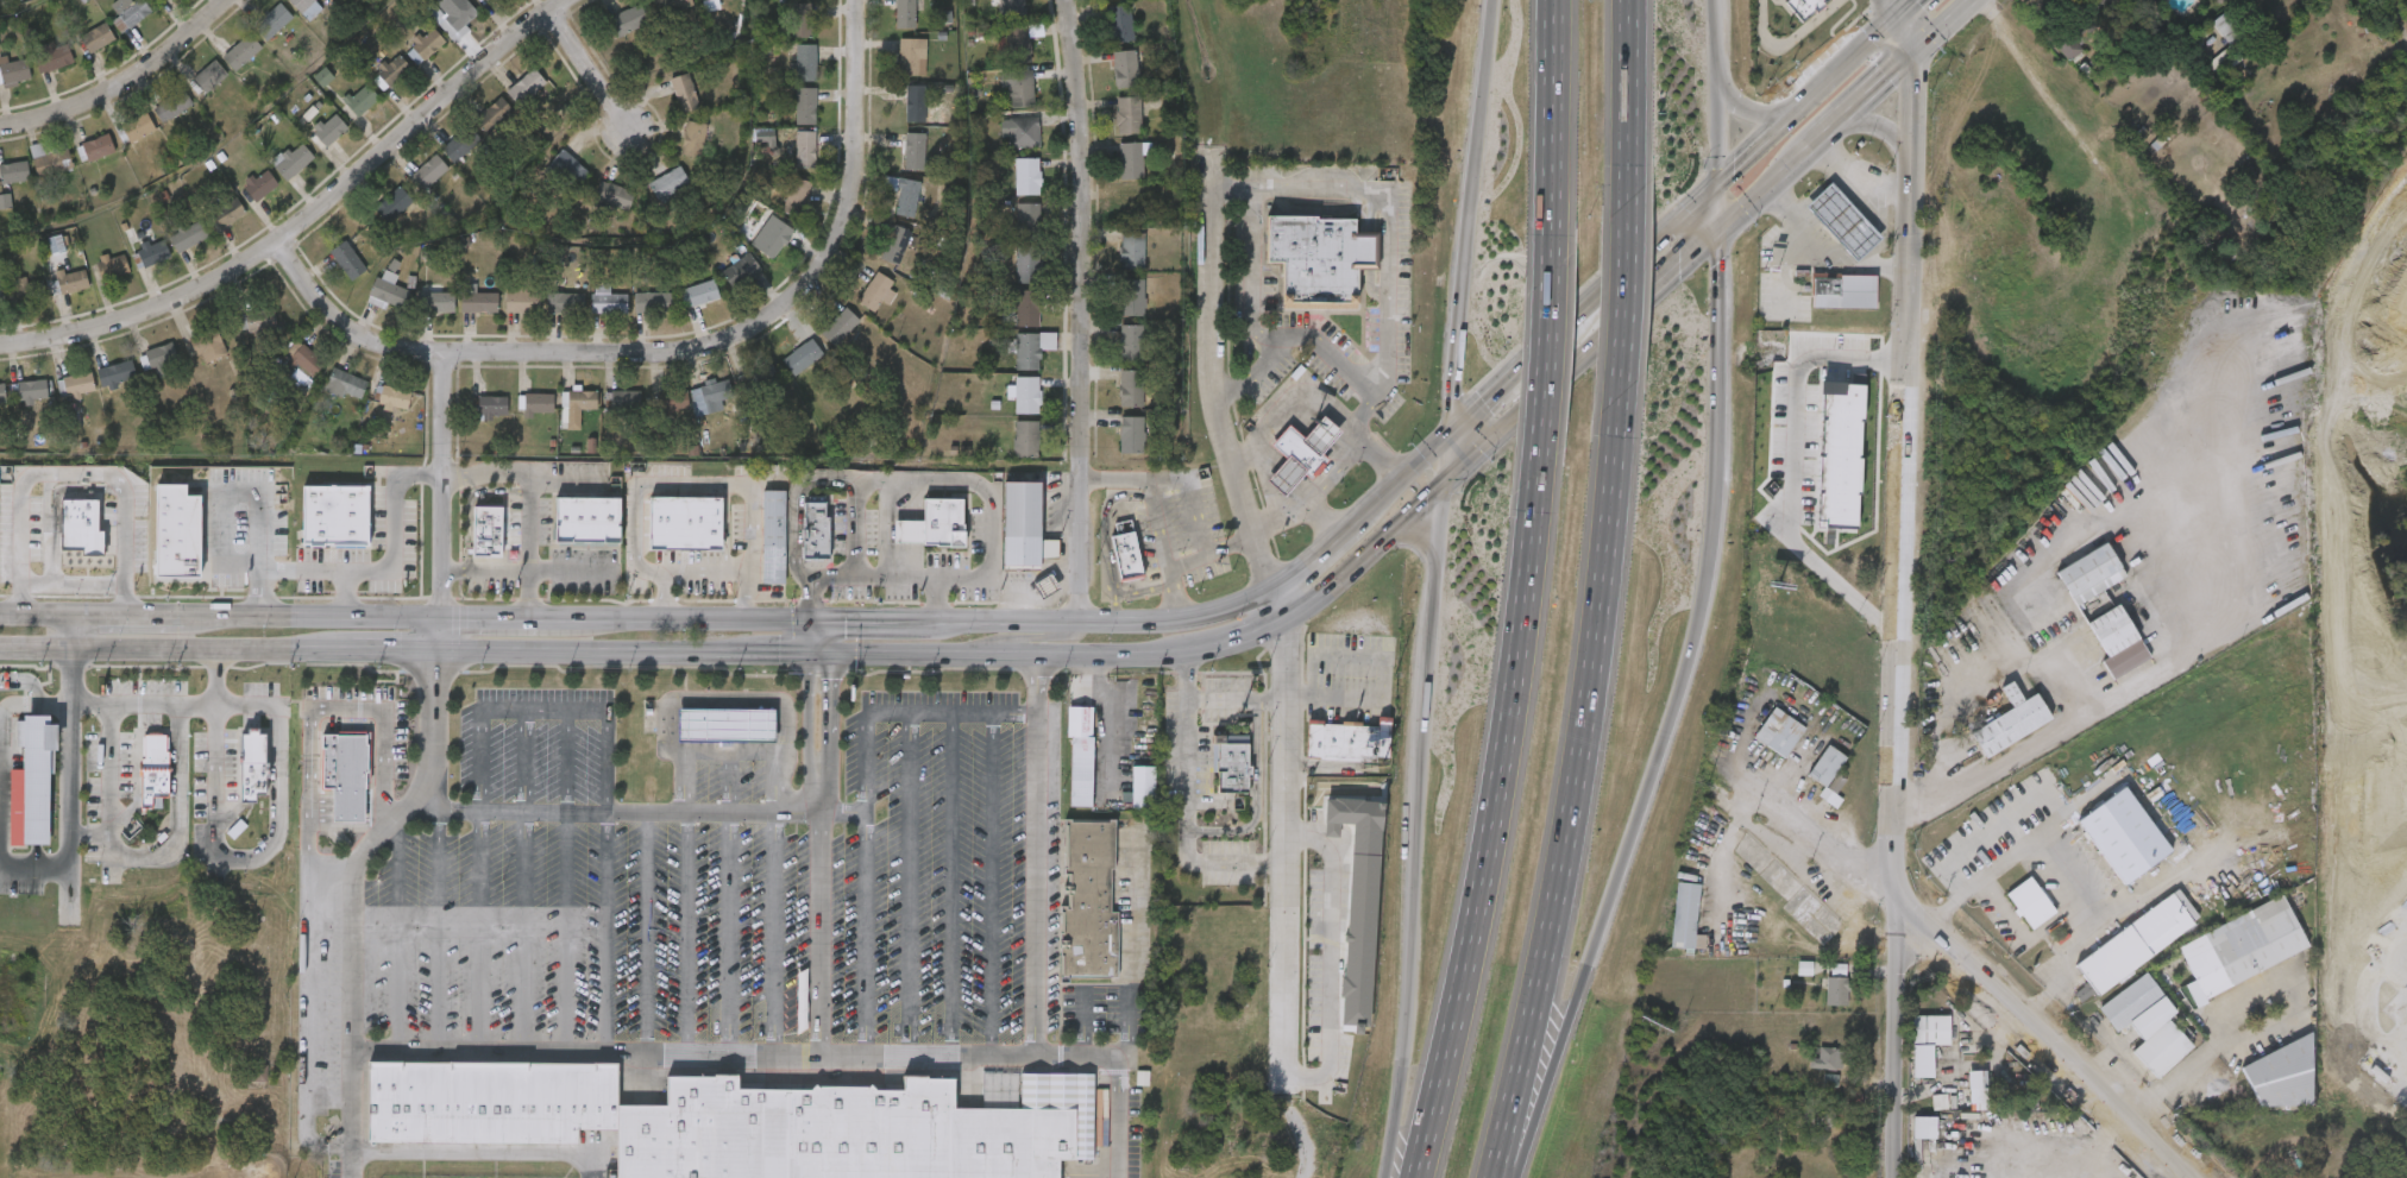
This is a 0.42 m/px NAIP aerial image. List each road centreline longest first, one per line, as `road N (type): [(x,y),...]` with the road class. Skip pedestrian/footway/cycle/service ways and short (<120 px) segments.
road 1 (secondary): [(0,649),(1194,654),(1281,624),(1444,489)]
road 2 (tertiary): [(1894,17),(1922,51),(1883,736),(1891,900),(1889,1177)]
road 3 (residential): [(855,0),(854,172),(837,237),(797,296),(737,338),(660,355),(382,347),(332,314),(277,242)]
road 4 (motorway): [(1552,1066),(1699,623),(1717,491),(1720,232)]
road 5 (motorway): [(1498,1164),(1578,752),(1614,397)]
road 6 (motorway): [(1525,471),(1477,836),(1401,1177)]
road 7 (motorway): [(1444,489),(1421,724),(1407,1041),(1386,1177)]
road 8 (residential): [(574,0),(509,42),(277,242),(190,296),(86,332),(0,346)]
road 9 (residential): [(1067,0),(1082,158),(1076,621)]
road 10 (residential): [(1271,591),(1287,644),(1287,1082),(1296,1116),(1324,1140)]
road 11 (motorway): [(1492,0),(1450,433)]
road 12 (tertiary): [(1891,900),(2075,1064),(2187,1177)]
road 13 (secondary): [(1271,591),(1177,621),(910,619)]
road 14 (secondary): [(1720,232),(1971,0)]
road 15 (secondary): [(1720,182),(1515,372)]
road 16 (motorway): [(1545,0),(1539,272)]
road 17 (residential): [(228,0),(134,78),(56,115),(0,127)]
road 18 (residential): [(445,352),(444,617)]
road 19 (secondary): [(817,619),(561,618)]
road 20 (secondary): [(444,617),(188,616)]
road 21 (motorway): [(1622,203),(1627,0)]
road 22 (secondary): [(1506,431),(1653,294)]
road 23 (motorway): [(1539,272),(1525,471)]
road 24 (residential): [(1740,775),(1891,900)]
road 25 (motorway): [(1614,397),(1622,203)]
road 26 (motorway): [(1720,182),(1717,0)]
road 27 (residential): [(549,14),(630,133)]
road 28 (residential): [(957,655),(988,642),(1069,637),(1076,621)]
road 29 (secondary): [(1894,17),(1804,106)]
road 30 (secondary): [(1450,433),(1358,519)]

